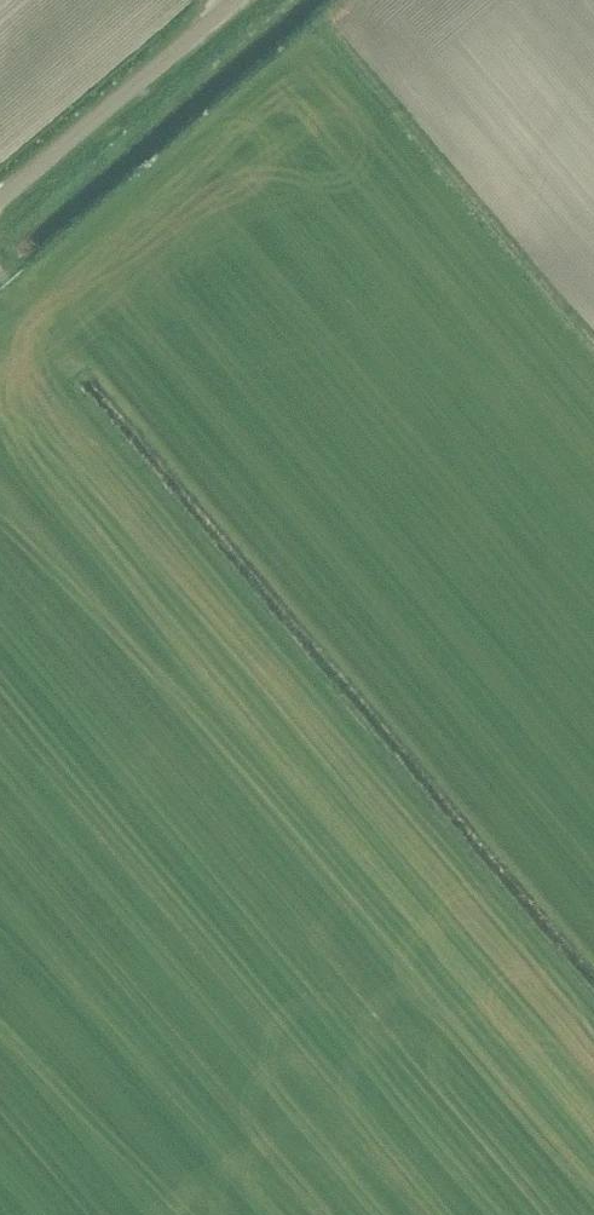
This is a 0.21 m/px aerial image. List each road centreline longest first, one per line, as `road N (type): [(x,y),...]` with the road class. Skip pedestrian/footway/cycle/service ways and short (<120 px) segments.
road 1 (unclassified): [(232,0),(0,197)]

